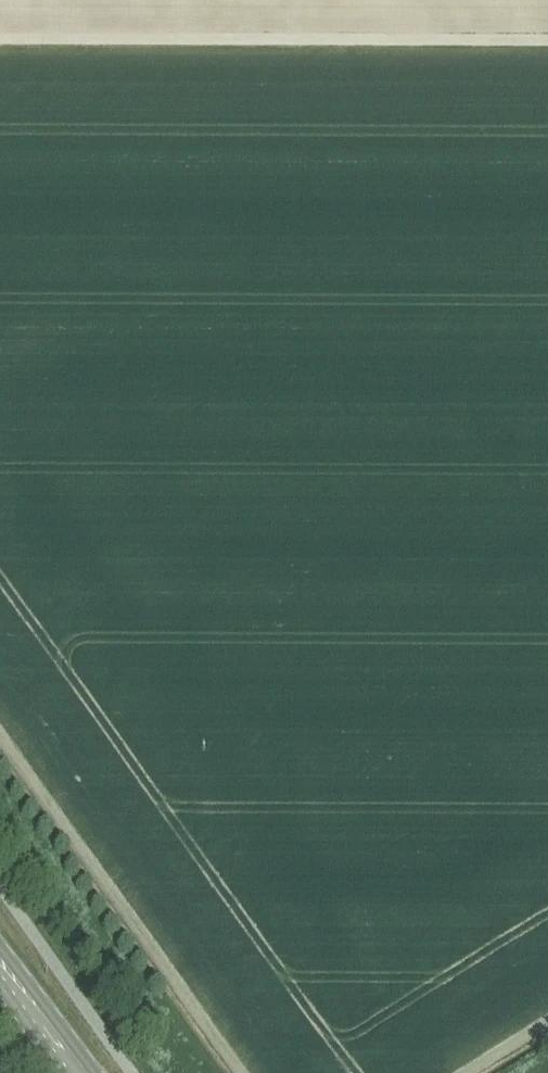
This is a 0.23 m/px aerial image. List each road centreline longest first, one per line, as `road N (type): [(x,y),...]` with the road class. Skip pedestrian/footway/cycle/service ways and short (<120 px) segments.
road 1 (primary): [(79,1072),(0,965)]

